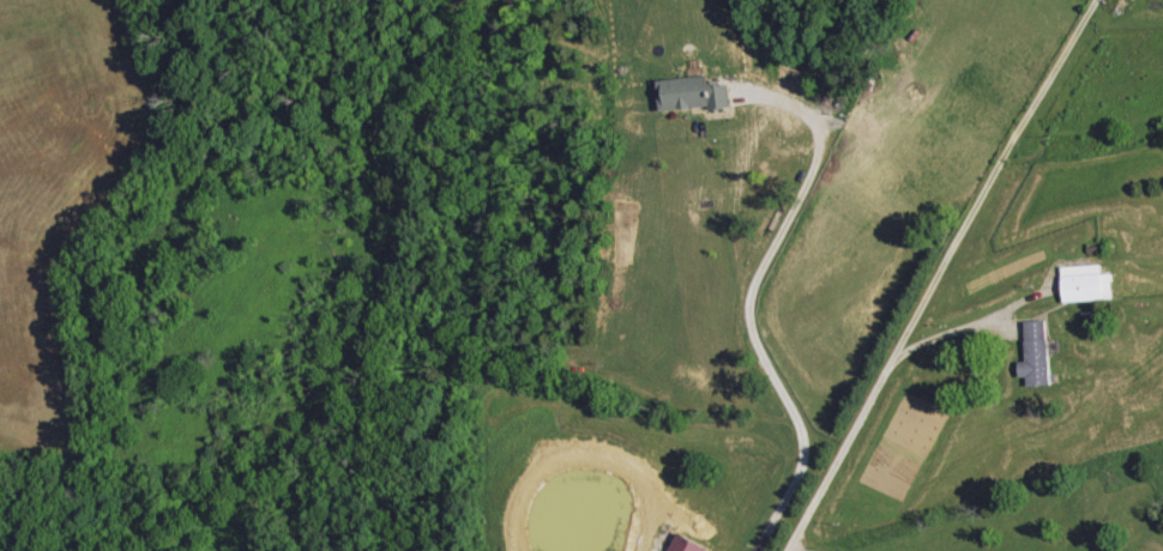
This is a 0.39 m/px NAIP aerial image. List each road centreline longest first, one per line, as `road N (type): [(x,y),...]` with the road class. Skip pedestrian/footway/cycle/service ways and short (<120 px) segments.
road 1 (residential): [(786,550),(990,156),(1082,0)]

